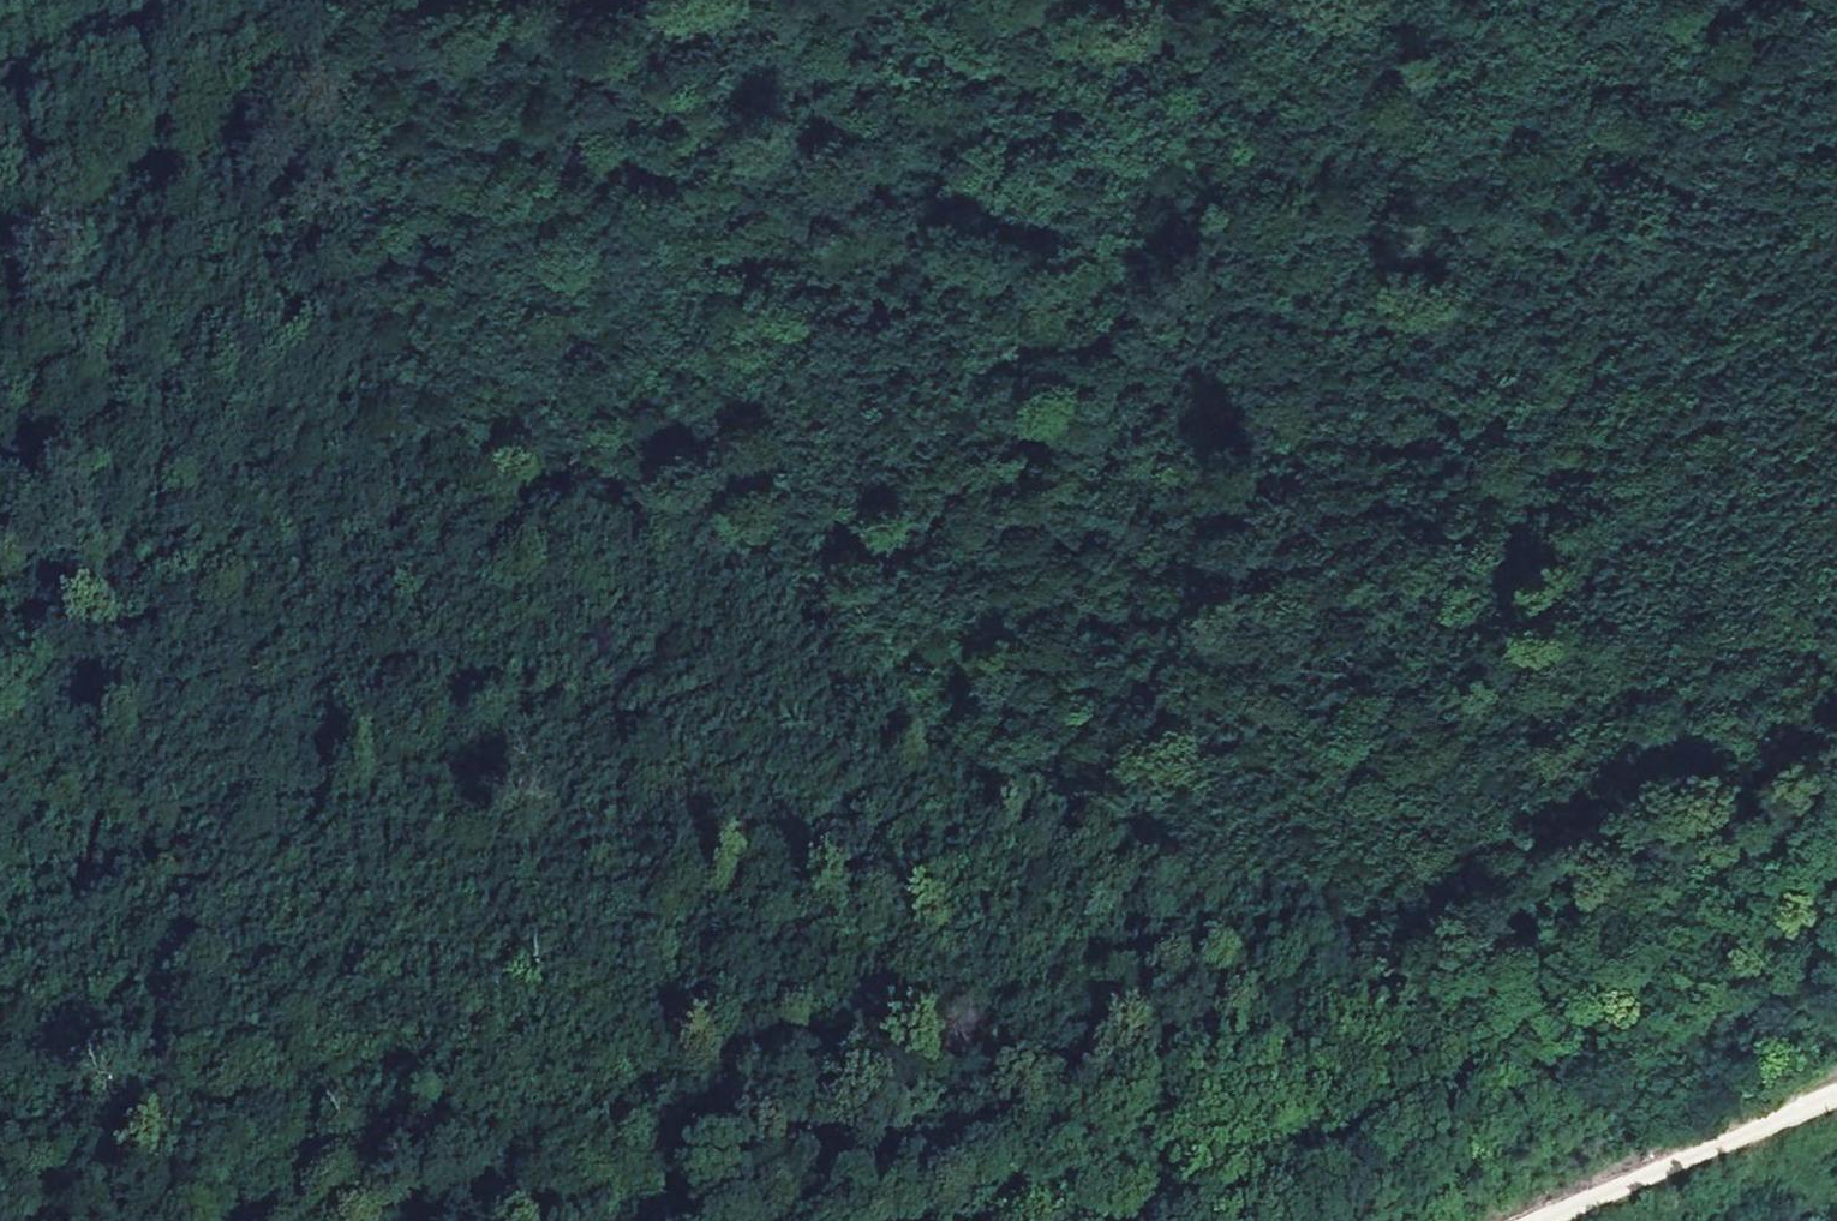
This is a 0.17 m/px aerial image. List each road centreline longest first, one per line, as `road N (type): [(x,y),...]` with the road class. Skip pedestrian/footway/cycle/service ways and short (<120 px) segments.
road 1 (track): [(1147,1220),(1470,1101),(1836,947)]
road 2 (track): [(1749,1128),(1543,1220)]

